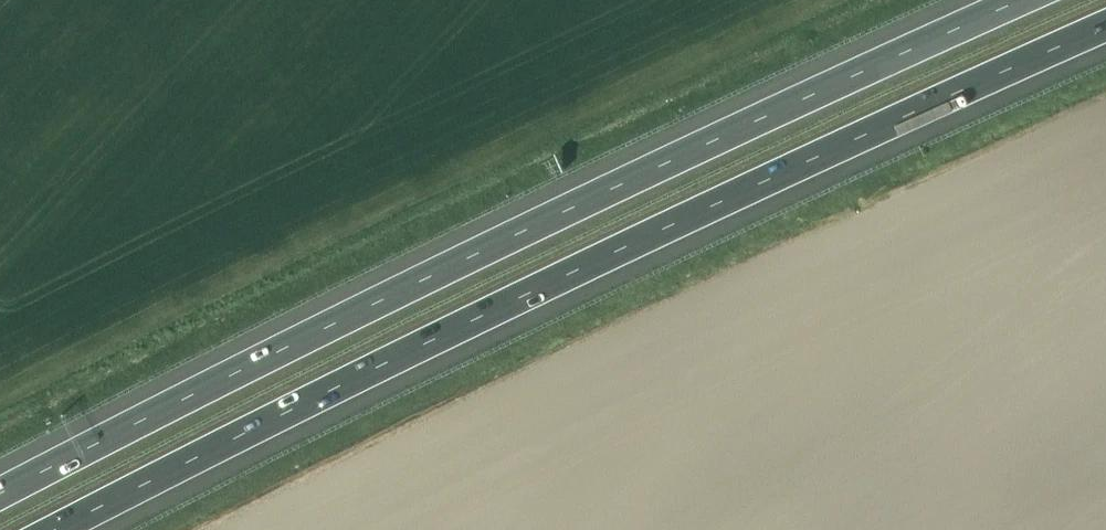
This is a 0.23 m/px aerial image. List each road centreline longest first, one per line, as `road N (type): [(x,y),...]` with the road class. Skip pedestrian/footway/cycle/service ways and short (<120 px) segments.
road 1 (motorway): [(59,529),(412,350),(1105,27)]
road 2 (motorway): [(1023,0),(795,102),(0,495)]

